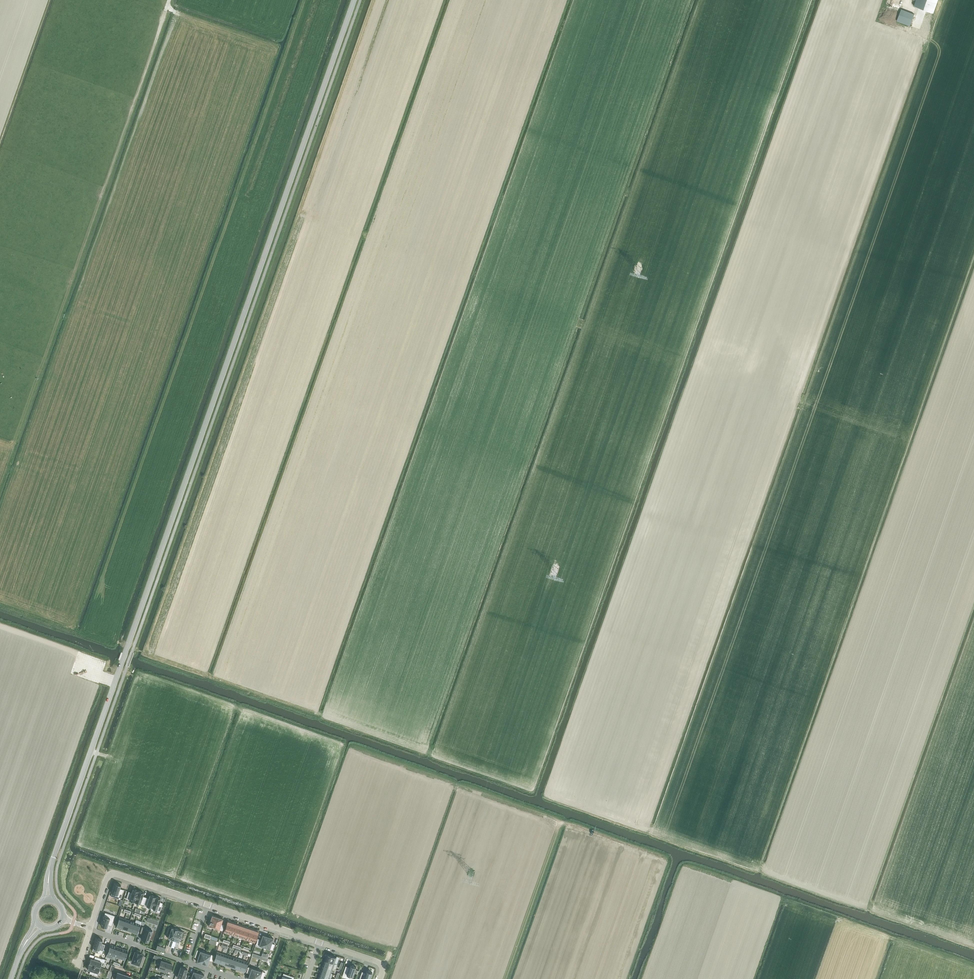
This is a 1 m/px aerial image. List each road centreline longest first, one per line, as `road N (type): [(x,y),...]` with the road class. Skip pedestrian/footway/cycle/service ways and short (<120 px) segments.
road 1 (tertiary): [(48,899),(54,857),(354,0)]
road 2 (residential): [(208,905),(114,874),(89,923)]

